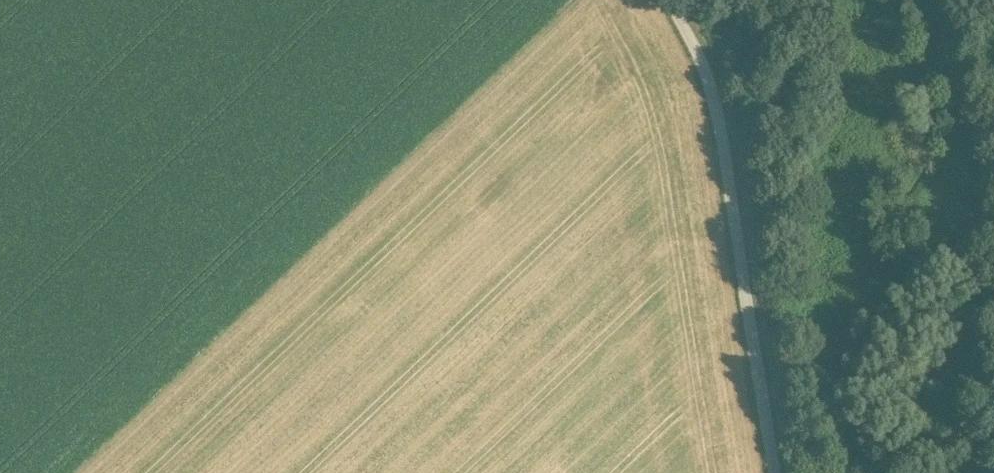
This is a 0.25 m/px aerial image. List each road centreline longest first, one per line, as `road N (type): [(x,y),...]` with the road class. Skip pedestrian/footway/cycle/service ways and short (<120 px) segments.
road 1 (track): [(773,472),(710,91),(670,0)]

